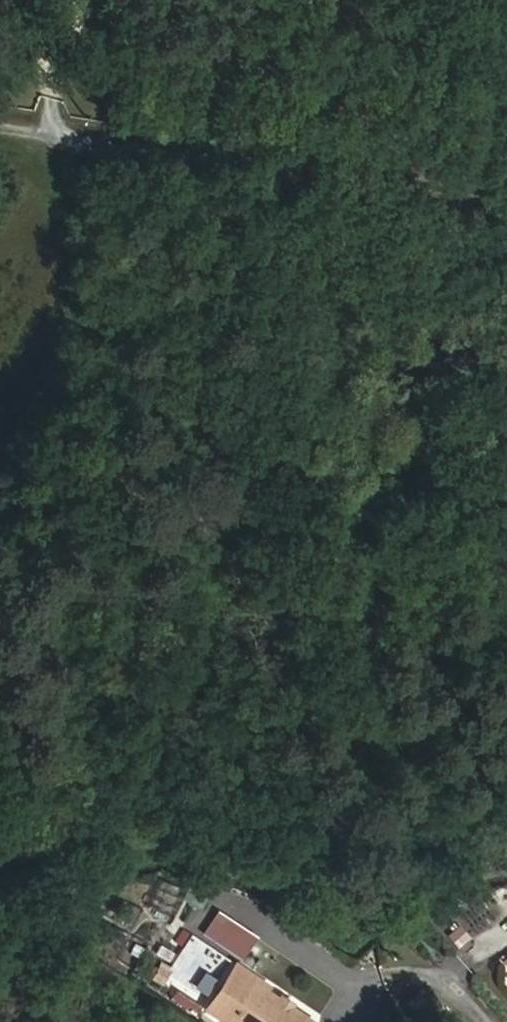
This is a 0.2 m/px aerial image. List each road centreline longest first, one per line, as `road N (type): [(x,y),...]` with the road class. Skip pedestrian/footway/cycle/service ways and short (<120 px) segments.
road 1 (unclassified): [(0,132),(312,177),(506,228)]

